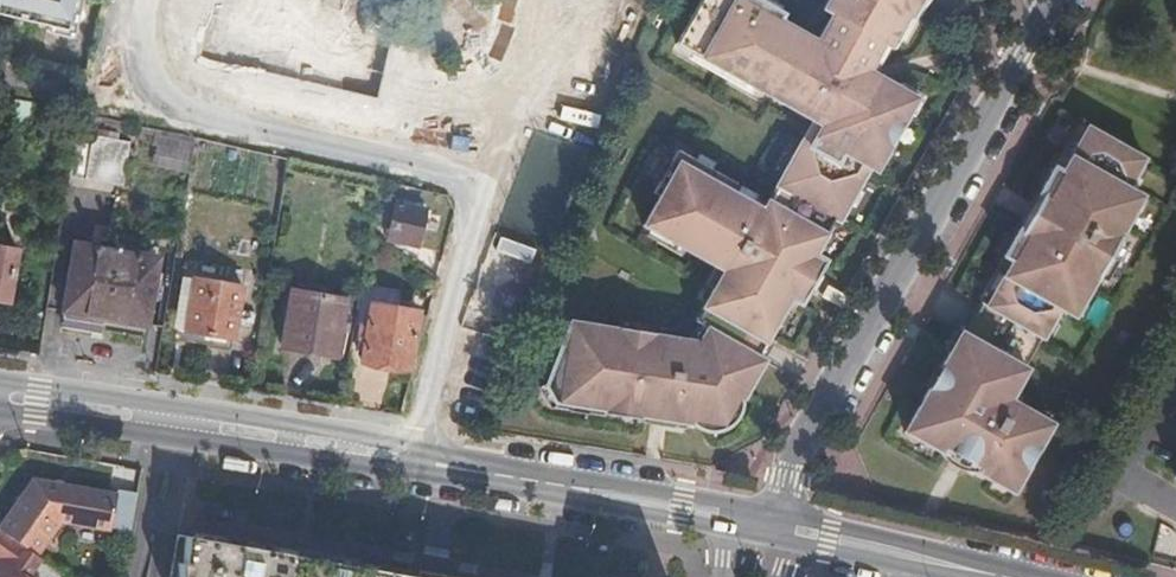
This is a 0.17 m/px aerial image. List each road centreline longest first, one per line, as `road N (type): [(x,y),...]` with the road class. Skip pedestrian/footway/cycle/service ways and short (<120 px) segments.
road 1 (secondary): [(0,397),(734,513)]
road 2 (residential): [(1055,0),(788,479),(774,522)]
road 3 (secondary): [(795,526),(998,576)]

